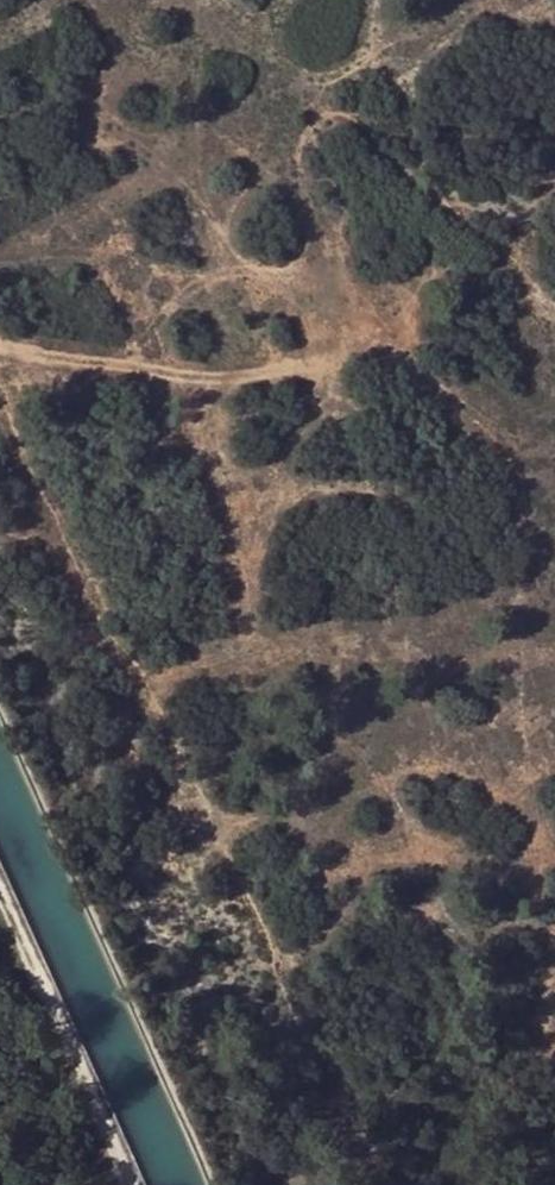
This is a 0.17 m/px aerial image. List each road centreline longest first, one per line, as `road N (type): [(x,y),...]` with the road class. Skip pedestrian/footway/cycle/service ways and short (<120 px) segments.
road 1 (track): [(0,348),(231,378),(369,353)]
road 2 (track): [(127,1184),(0,893)]

